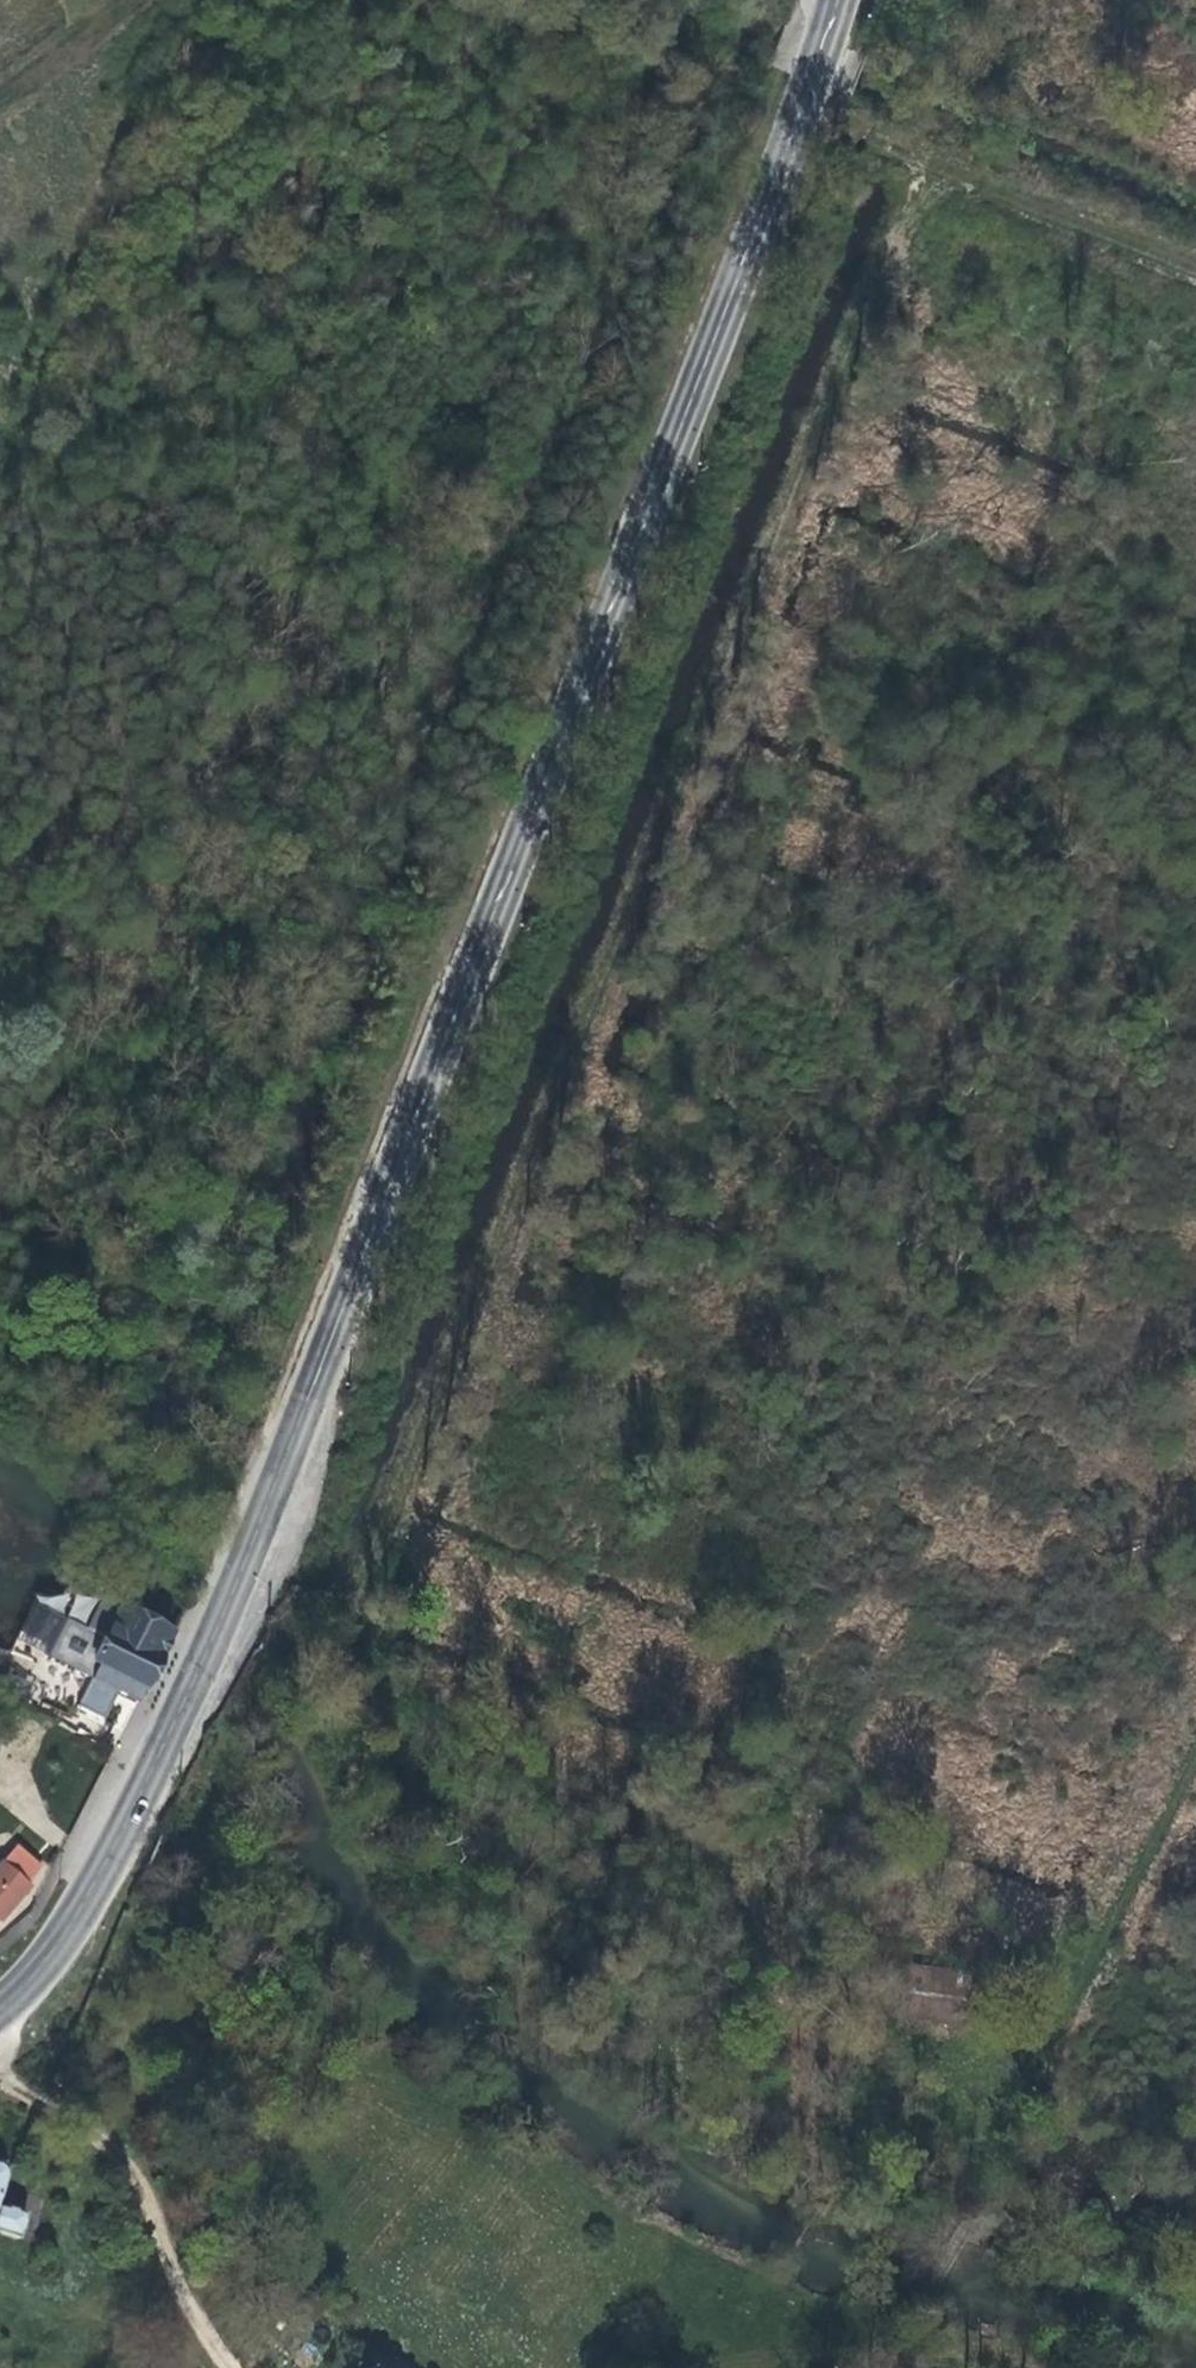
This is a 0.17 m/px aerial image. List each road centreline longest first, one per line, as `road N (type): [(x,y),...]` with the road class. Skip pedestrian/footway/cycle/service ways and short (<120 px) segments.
road 1 (secondary): [(0,2005),(79,1919),(206,1650),(838,0)]
road 2 (track): [(799,110),(1195,269)]

